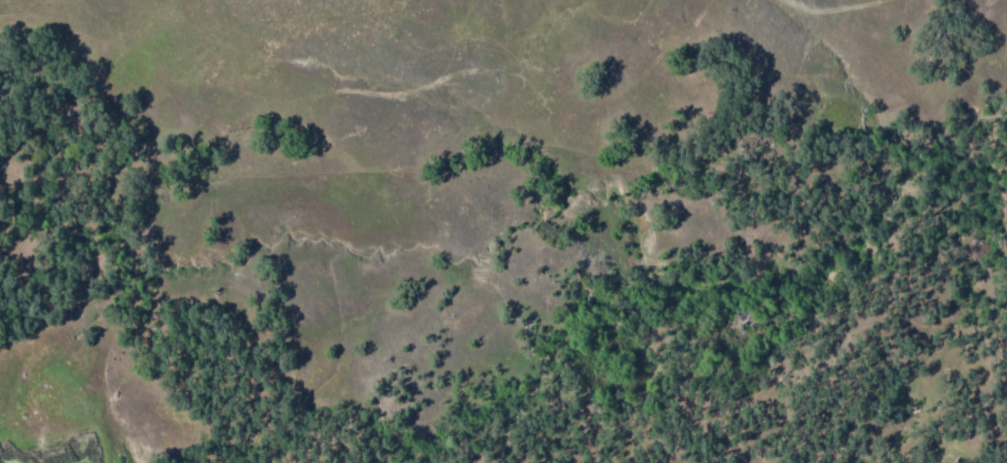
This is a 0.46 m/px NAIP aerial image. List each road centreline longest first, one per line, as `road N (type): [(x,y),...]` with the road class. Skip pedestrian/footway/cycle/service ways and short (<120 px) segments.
road 1 (residential): [(0,423),(101,427),(116,440),(121,462)]

